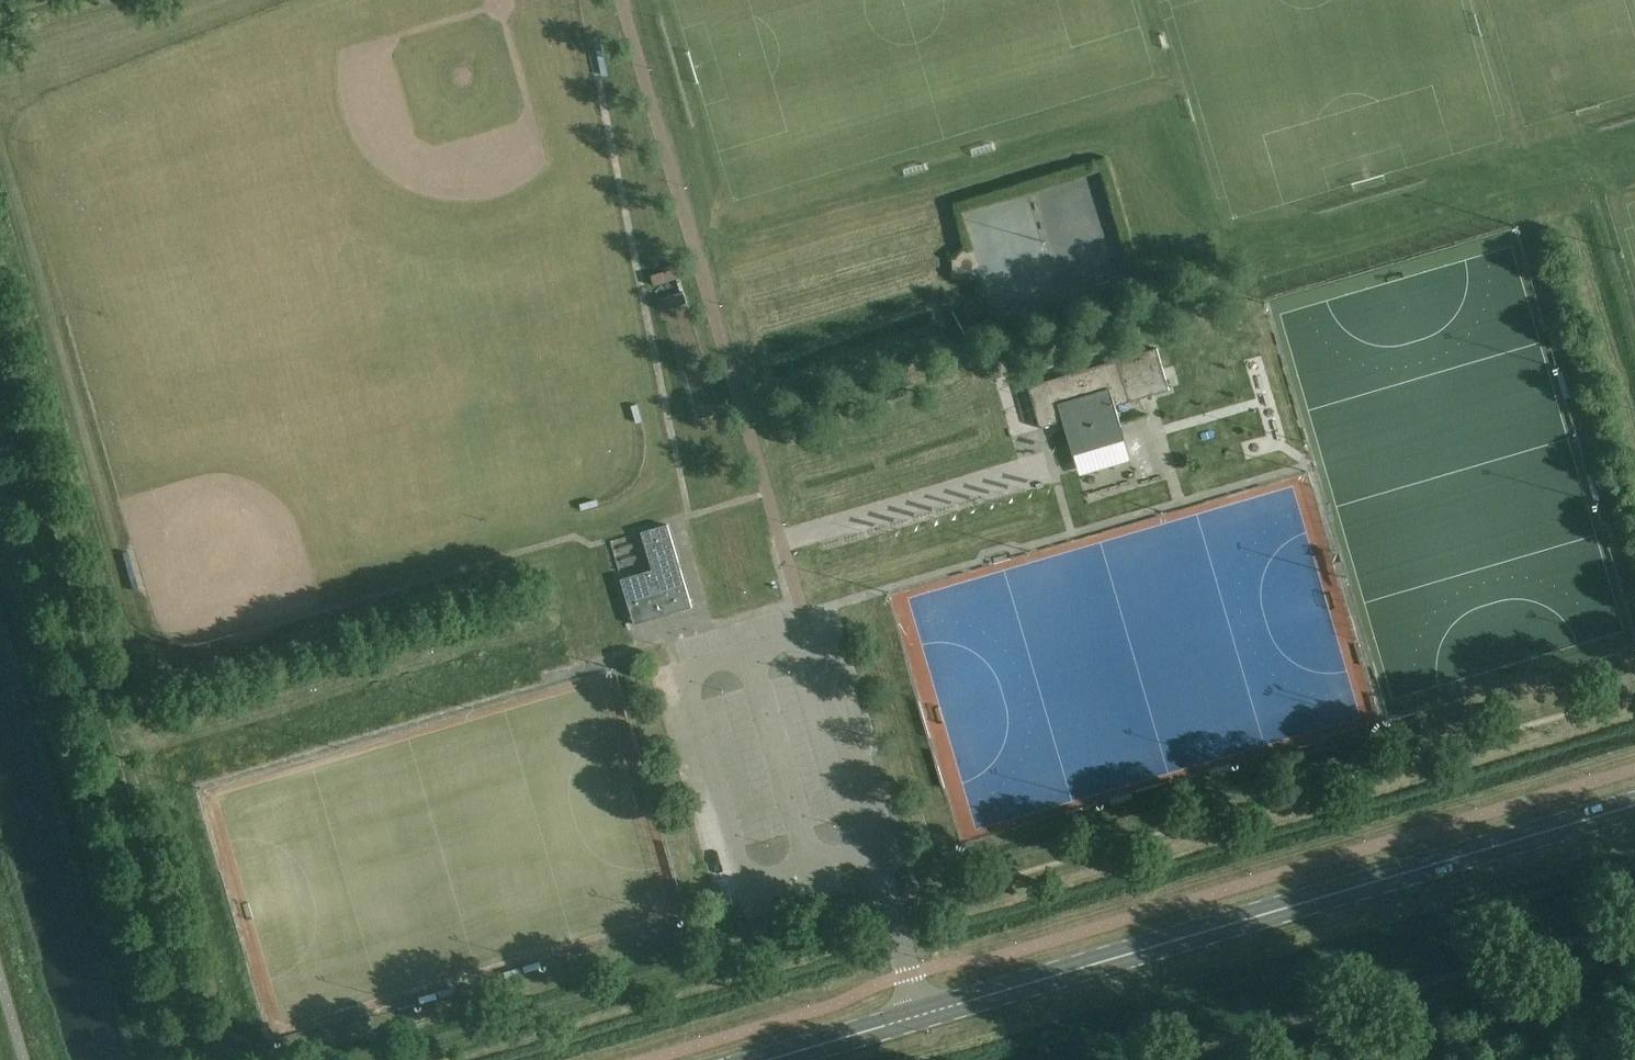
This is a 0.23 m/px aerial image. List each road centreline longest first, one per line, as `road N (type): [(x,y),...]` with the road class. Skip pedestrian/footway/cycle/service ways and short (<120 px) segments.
road 1 (tertiary): [(773,1059),(1634,805)]

